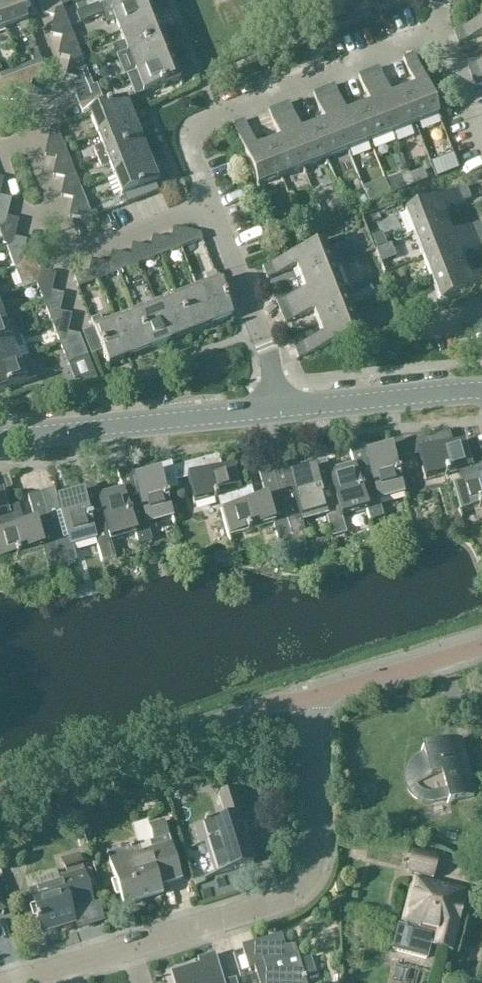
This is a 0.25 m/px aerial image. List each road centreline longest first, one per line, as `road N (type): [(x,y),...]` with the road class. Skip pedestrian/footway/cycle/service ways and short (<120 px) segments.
road 1 (residential): [(130,948),(289,893),(307,875),(308,695),(481,644)]
road 2 (residential): [(209,209),(188,142),(201,124),(440,32)]
road 3 (residential): [(277,408),(0,428)]
road 4 (residential): [(277,408),(209,209)]
road 5 (residential): [(481,388),(277,408)]
road 6 (residential): [(62,261),(209,209)]

